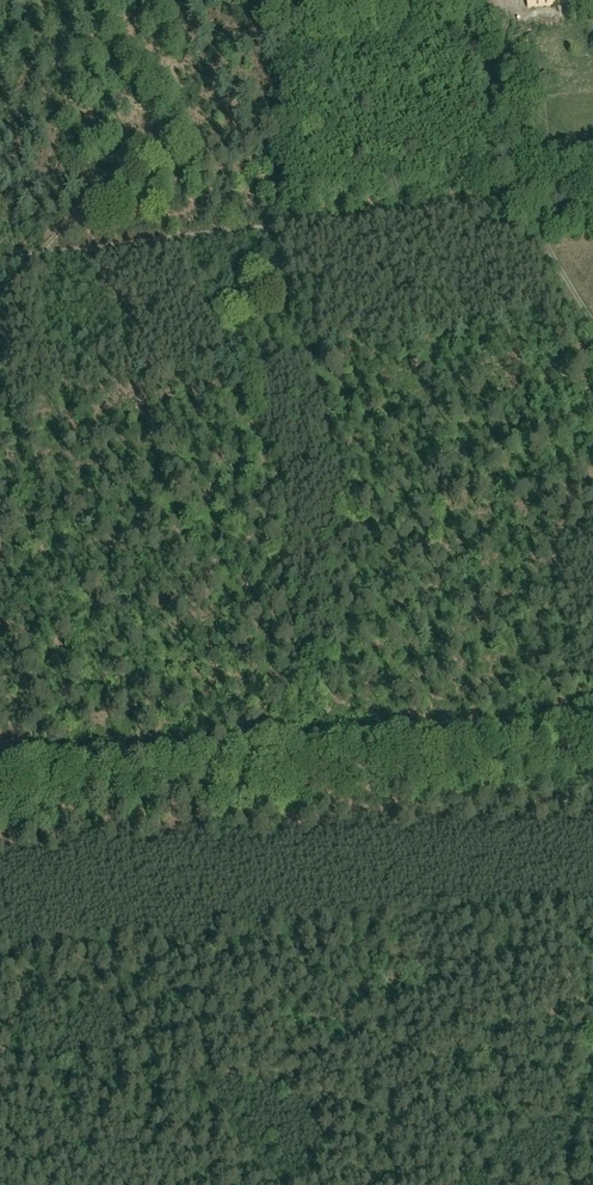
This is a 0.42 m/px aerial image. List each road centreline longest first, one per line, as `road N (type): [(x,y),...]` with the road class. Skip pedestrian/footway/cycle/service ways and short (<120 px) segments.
road 1 (track): [(0,794),(592,752)]
road 2 (track): [(525,194),(77,245),(0,262)]
road 3 (track): [(592,316),(525,194)]

